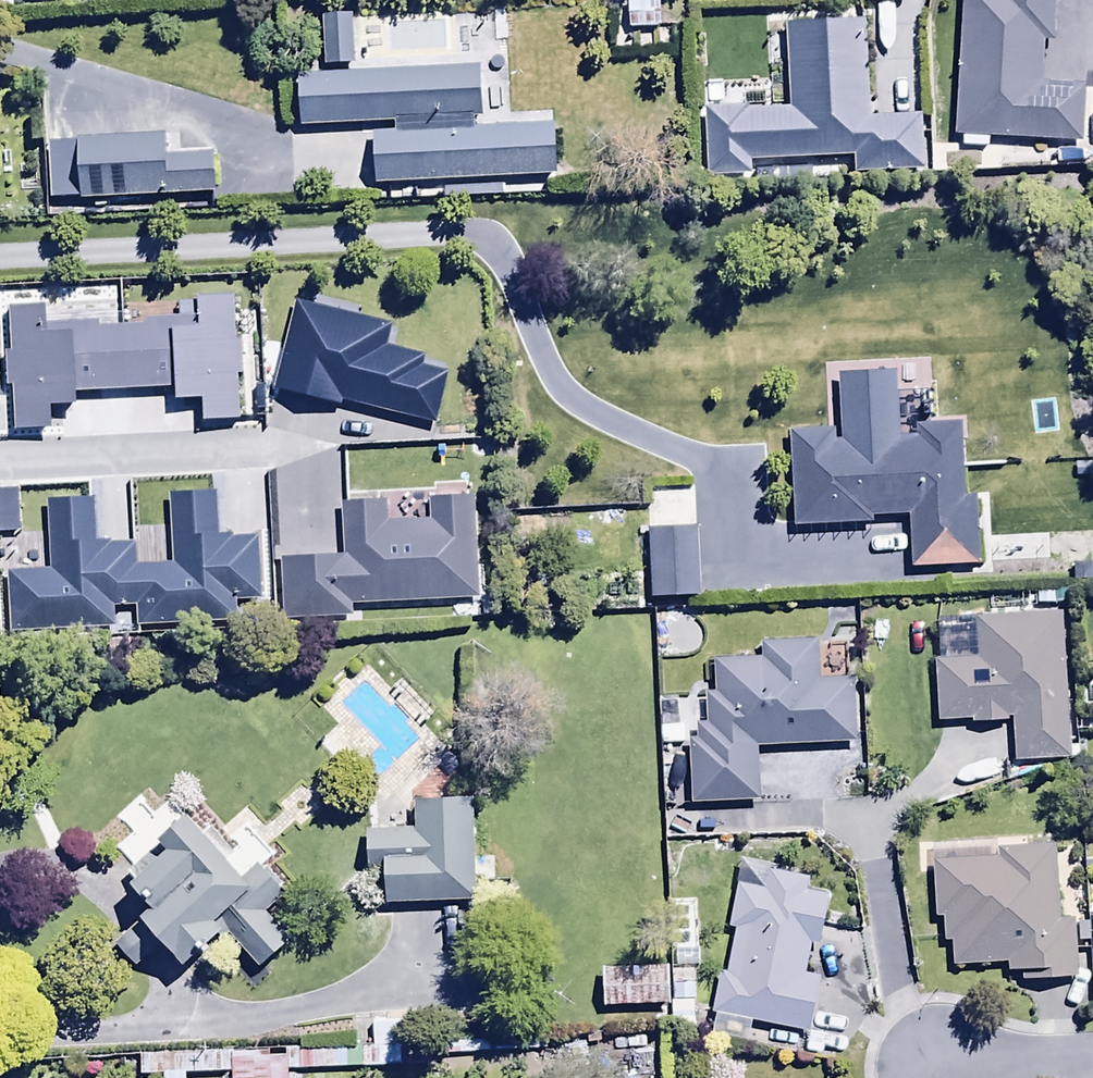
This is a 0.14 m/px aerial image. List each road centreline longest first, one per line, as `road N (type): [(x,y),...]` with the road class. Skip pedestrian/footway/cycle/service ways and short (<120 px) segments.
road 1 (residential): [(0,461),(267,447)]
road 2 (residential): [(945,1057),(1092,1052)]

